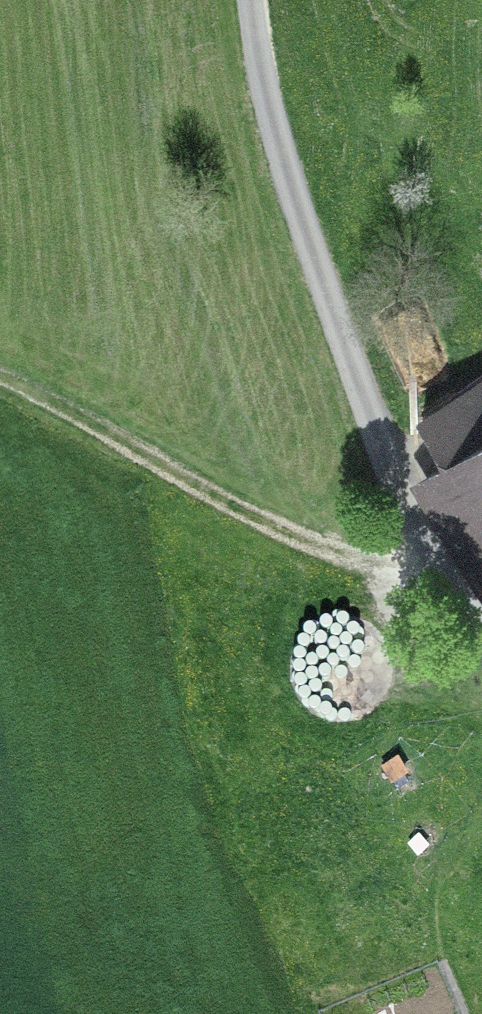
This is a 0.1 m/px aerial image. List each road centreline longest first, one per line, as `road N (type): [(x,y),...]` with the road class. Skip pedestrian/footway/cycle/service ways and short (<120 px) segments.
road 1 (unclassified): [(481,632),(406,497),(350,366),(282,160),(252,0)]
road 2 (track): [(467,613),(317,547),(0,377)]

